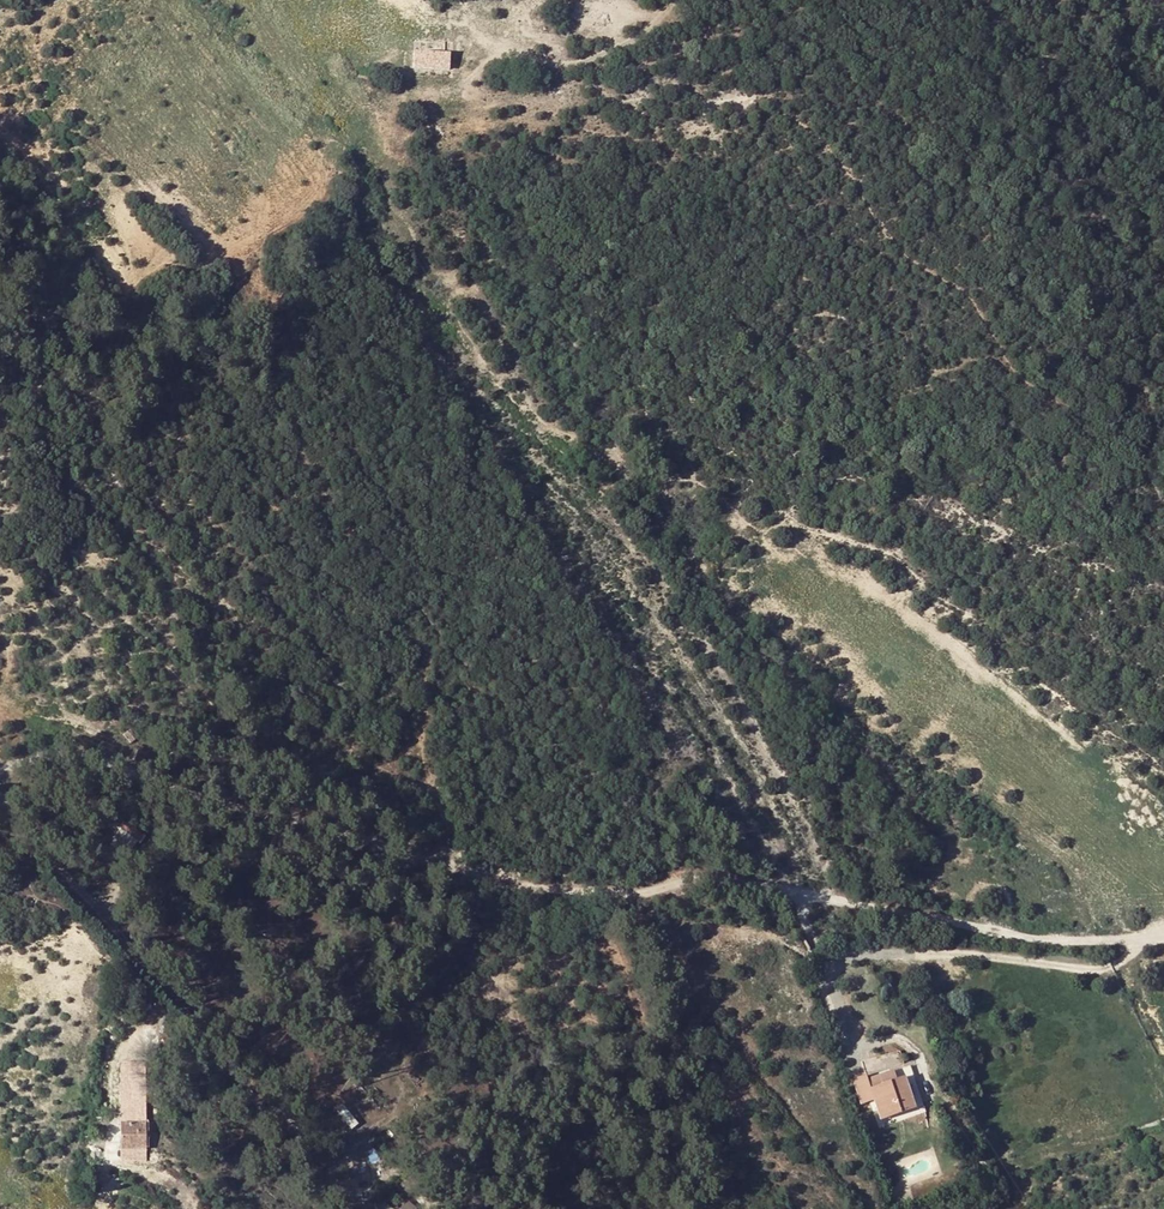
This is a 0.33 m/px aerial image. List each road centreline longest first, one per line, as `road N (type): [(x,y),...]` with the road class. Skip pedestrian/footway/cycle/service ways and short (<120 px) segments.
road 1 (track): [(0,767),(81,756),(245,812),(442,858),(576,900),(693,878),(1086,943),(1163,941)]

